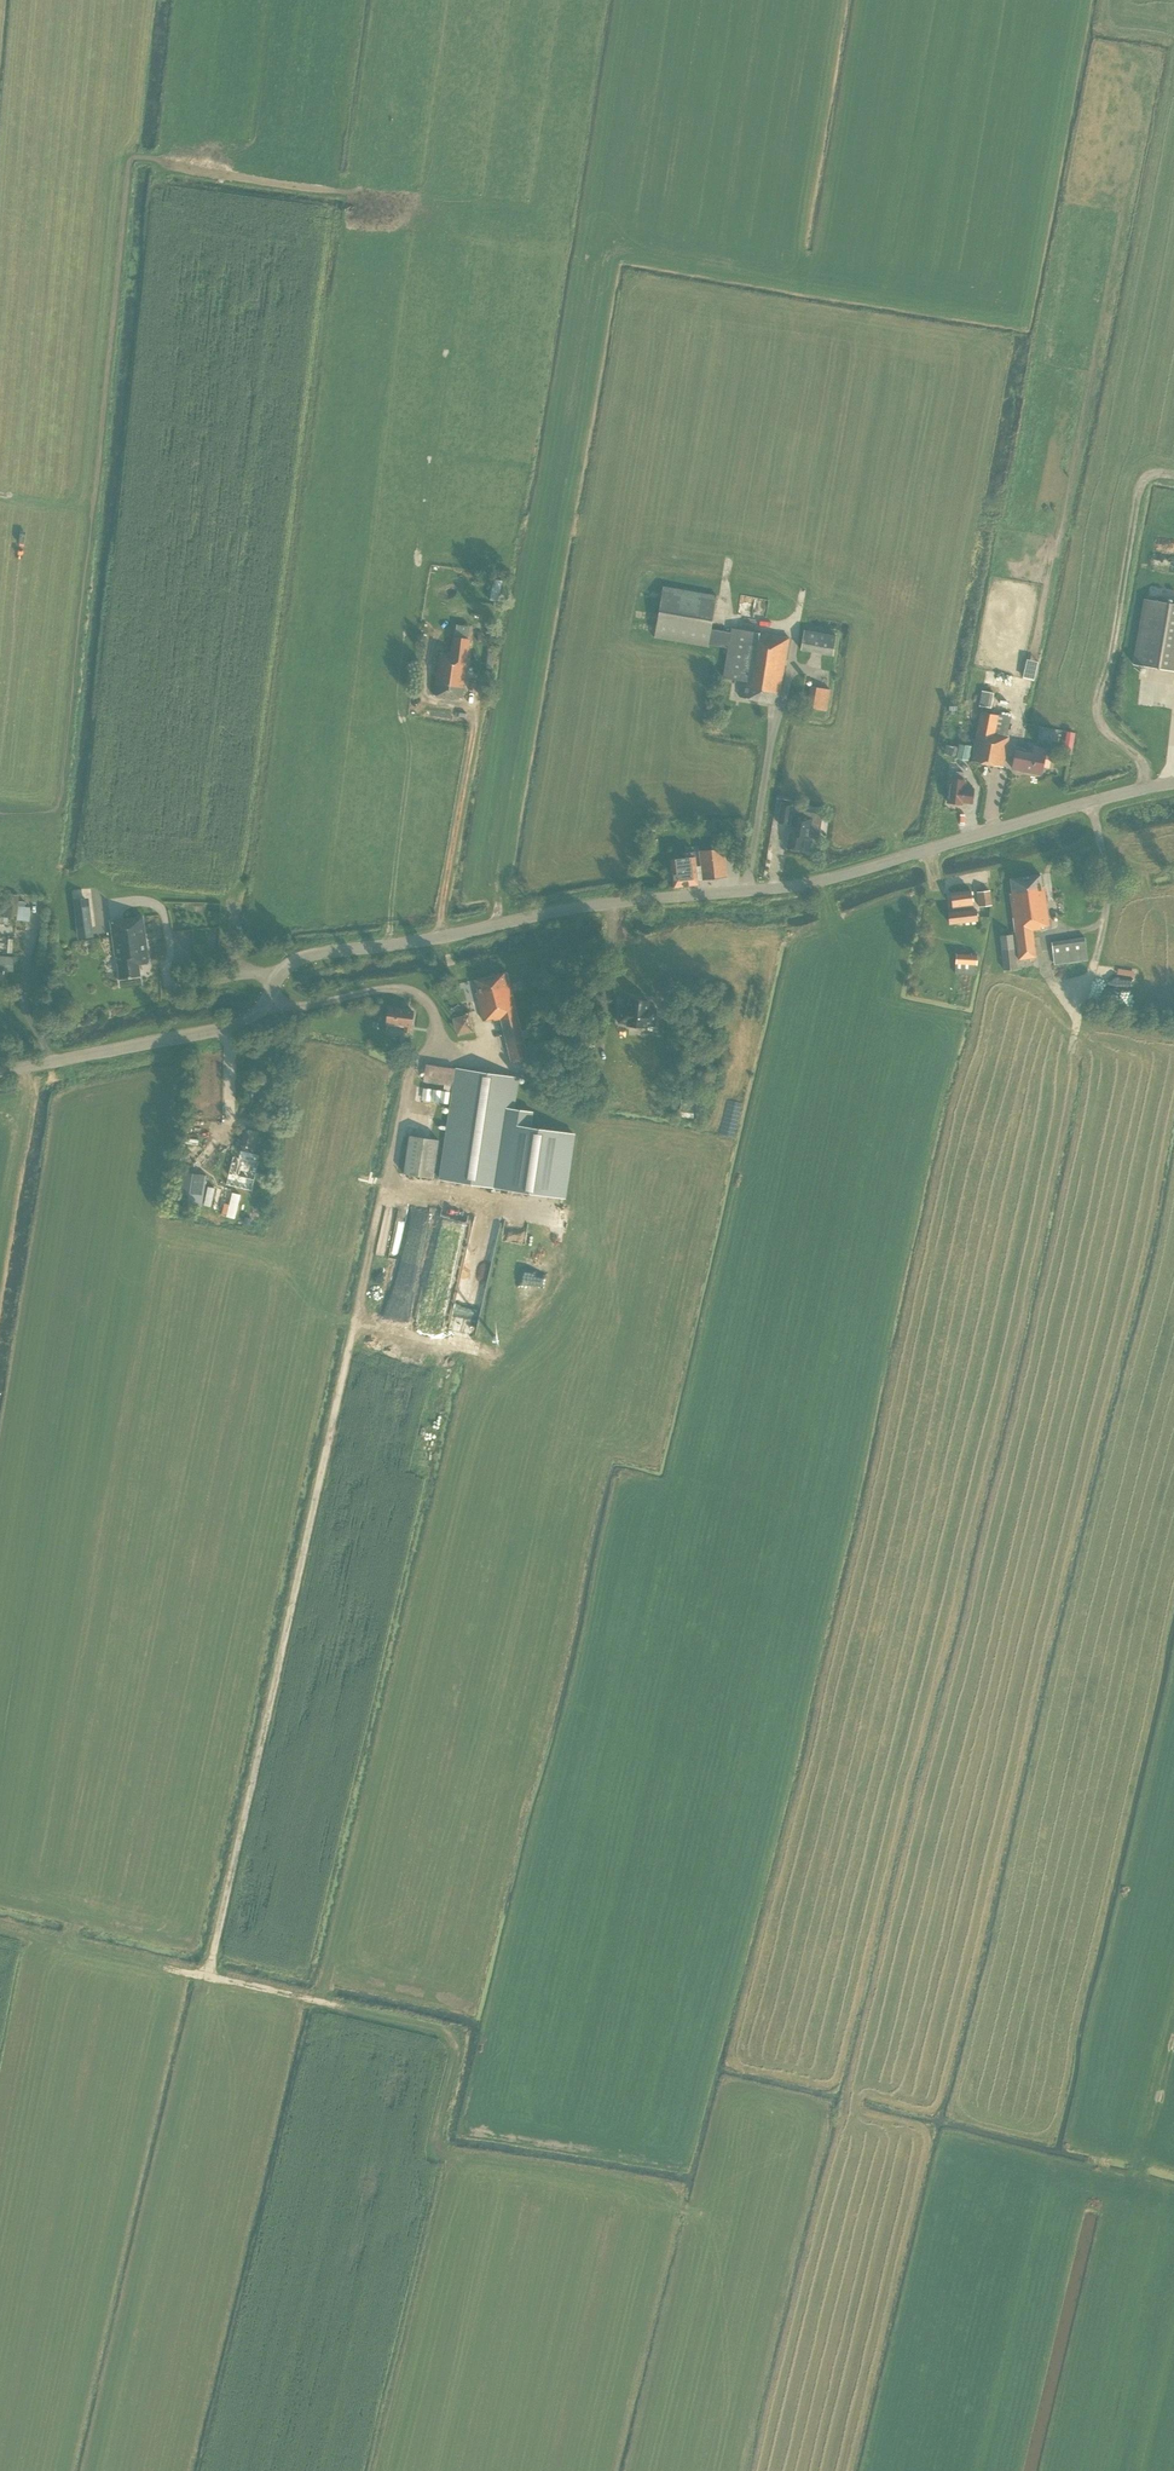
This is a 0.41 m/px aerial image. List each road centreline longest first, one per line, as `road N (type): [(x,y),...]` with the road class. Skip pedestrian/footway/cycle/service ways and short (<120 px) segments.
road 1 (unclassified): [(0,1074),(242,1022),(264,1013),(283,971),(311,956),(636,901),(794,886),(1173,784)]

